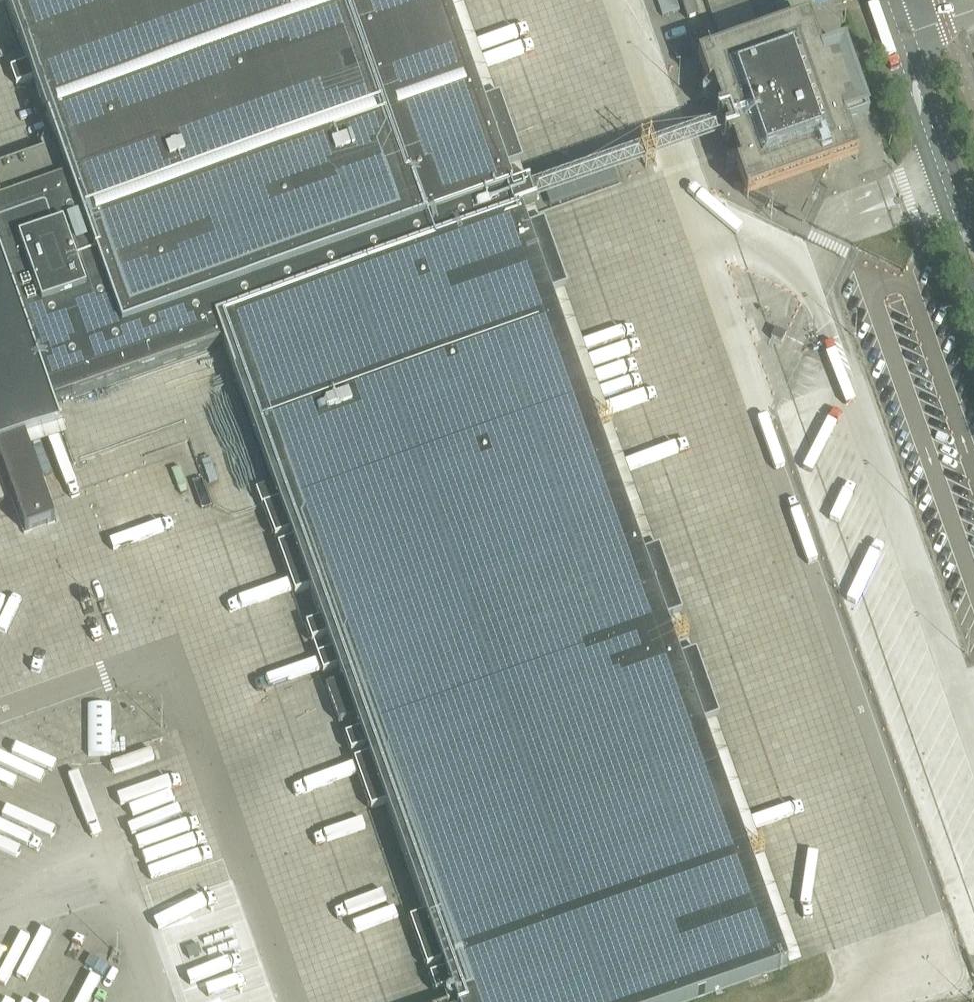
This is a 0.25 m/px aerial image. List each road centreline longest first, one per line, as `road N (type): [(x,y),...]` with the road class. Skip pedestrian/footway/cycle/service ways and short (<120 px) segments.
road 1 (unclassified): [(887,43),(973,271)]
road 2 (unclassified): [(973,223),(907,35)]

